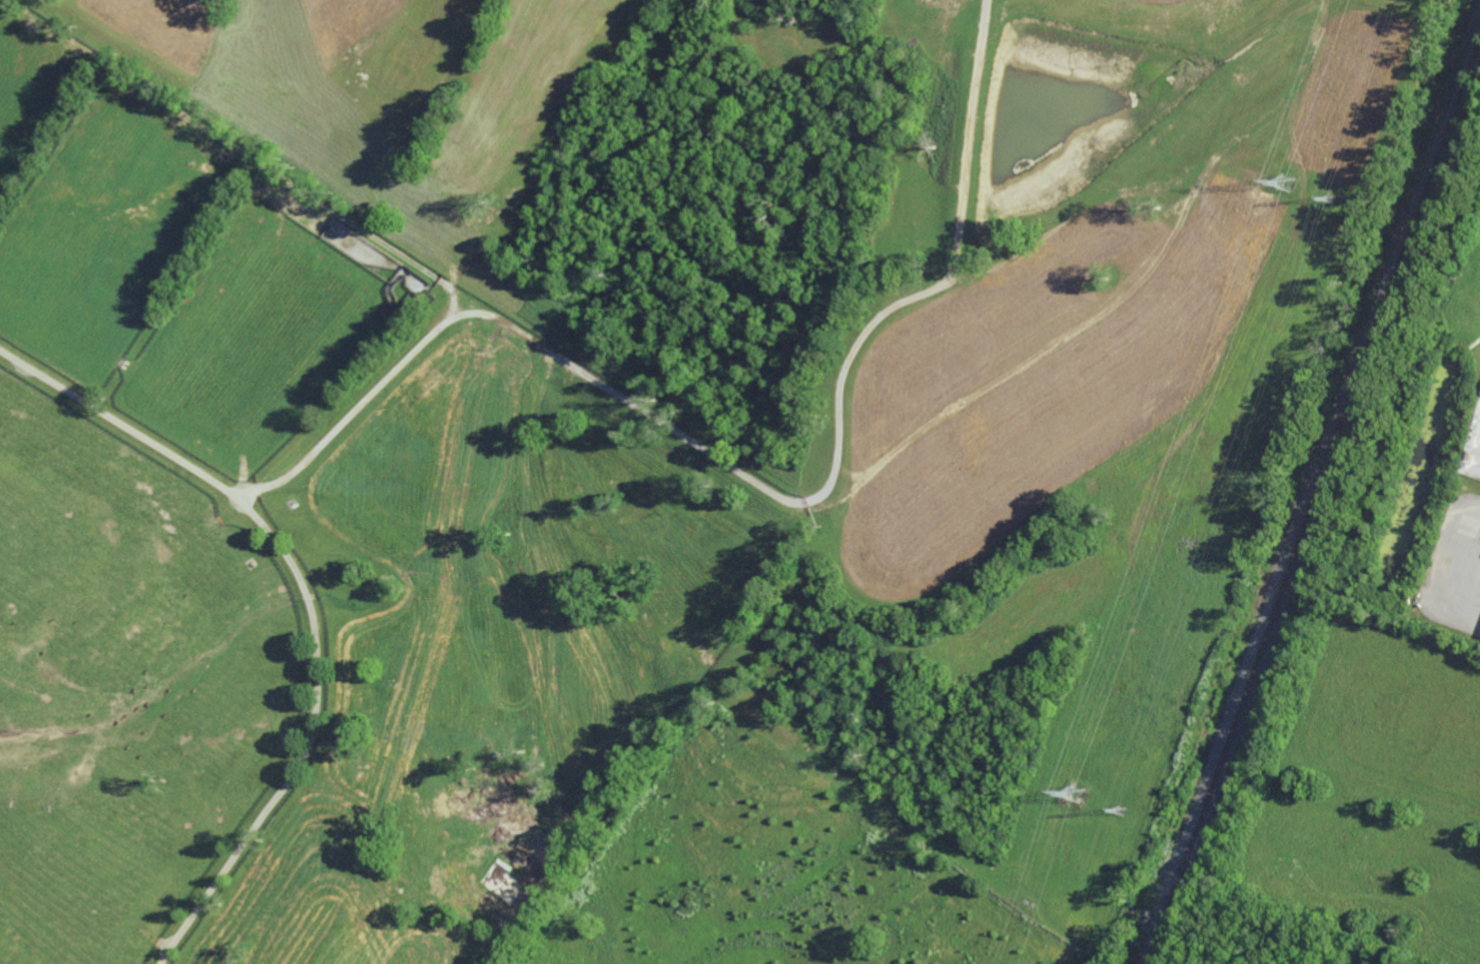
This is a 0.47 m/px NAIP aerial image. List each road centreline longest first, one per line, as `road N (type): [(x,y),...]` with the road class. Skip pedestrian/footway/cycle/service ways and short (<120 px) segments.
road 1 (residential): [(164,963),(307,752),(316,693),(313,613),(293,566),(245,506),(0,349)]

